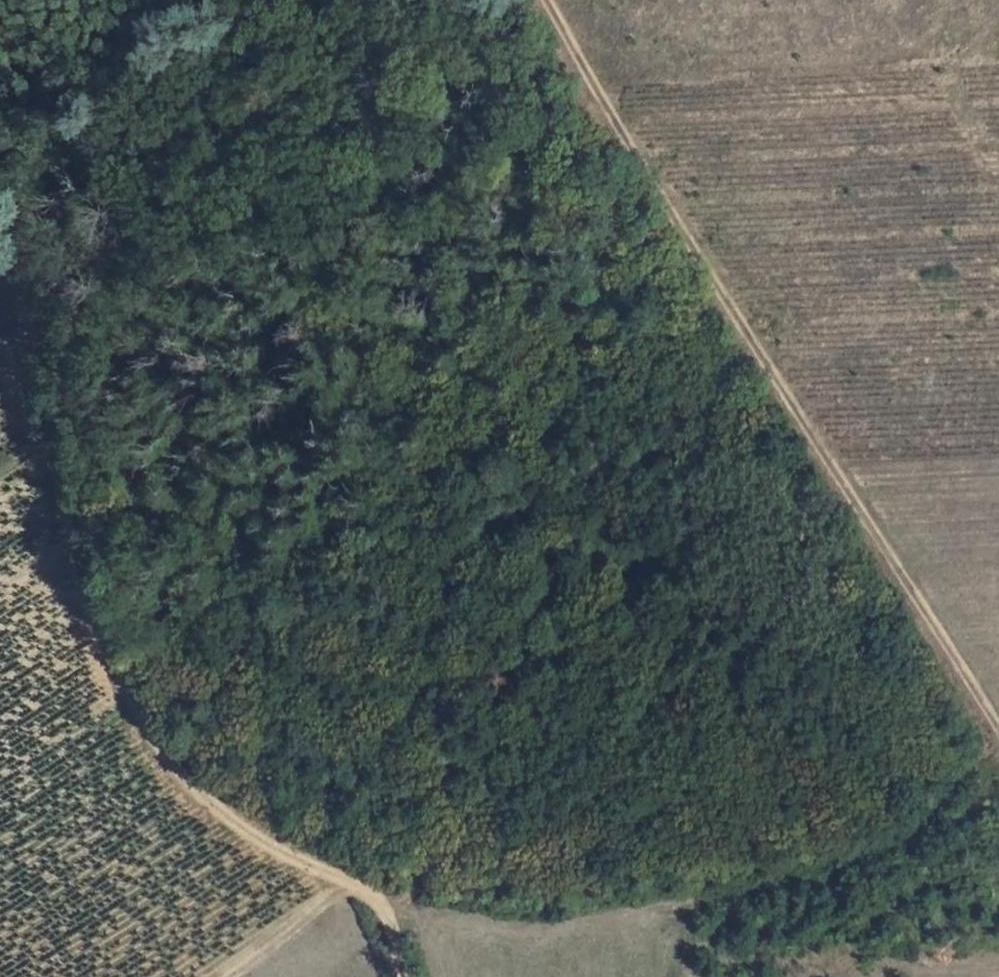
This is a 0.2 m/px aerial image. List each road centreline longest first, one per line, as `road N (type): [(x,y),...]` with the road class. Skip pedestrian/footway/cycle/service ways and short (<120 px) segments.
road 1 (track): [(542,0),(998,737)]
road 2 (track): [(404,976),(388,915),(373,893),(254,837),(190,785),(142,720),(111,643),(34,317),(0,265)]

